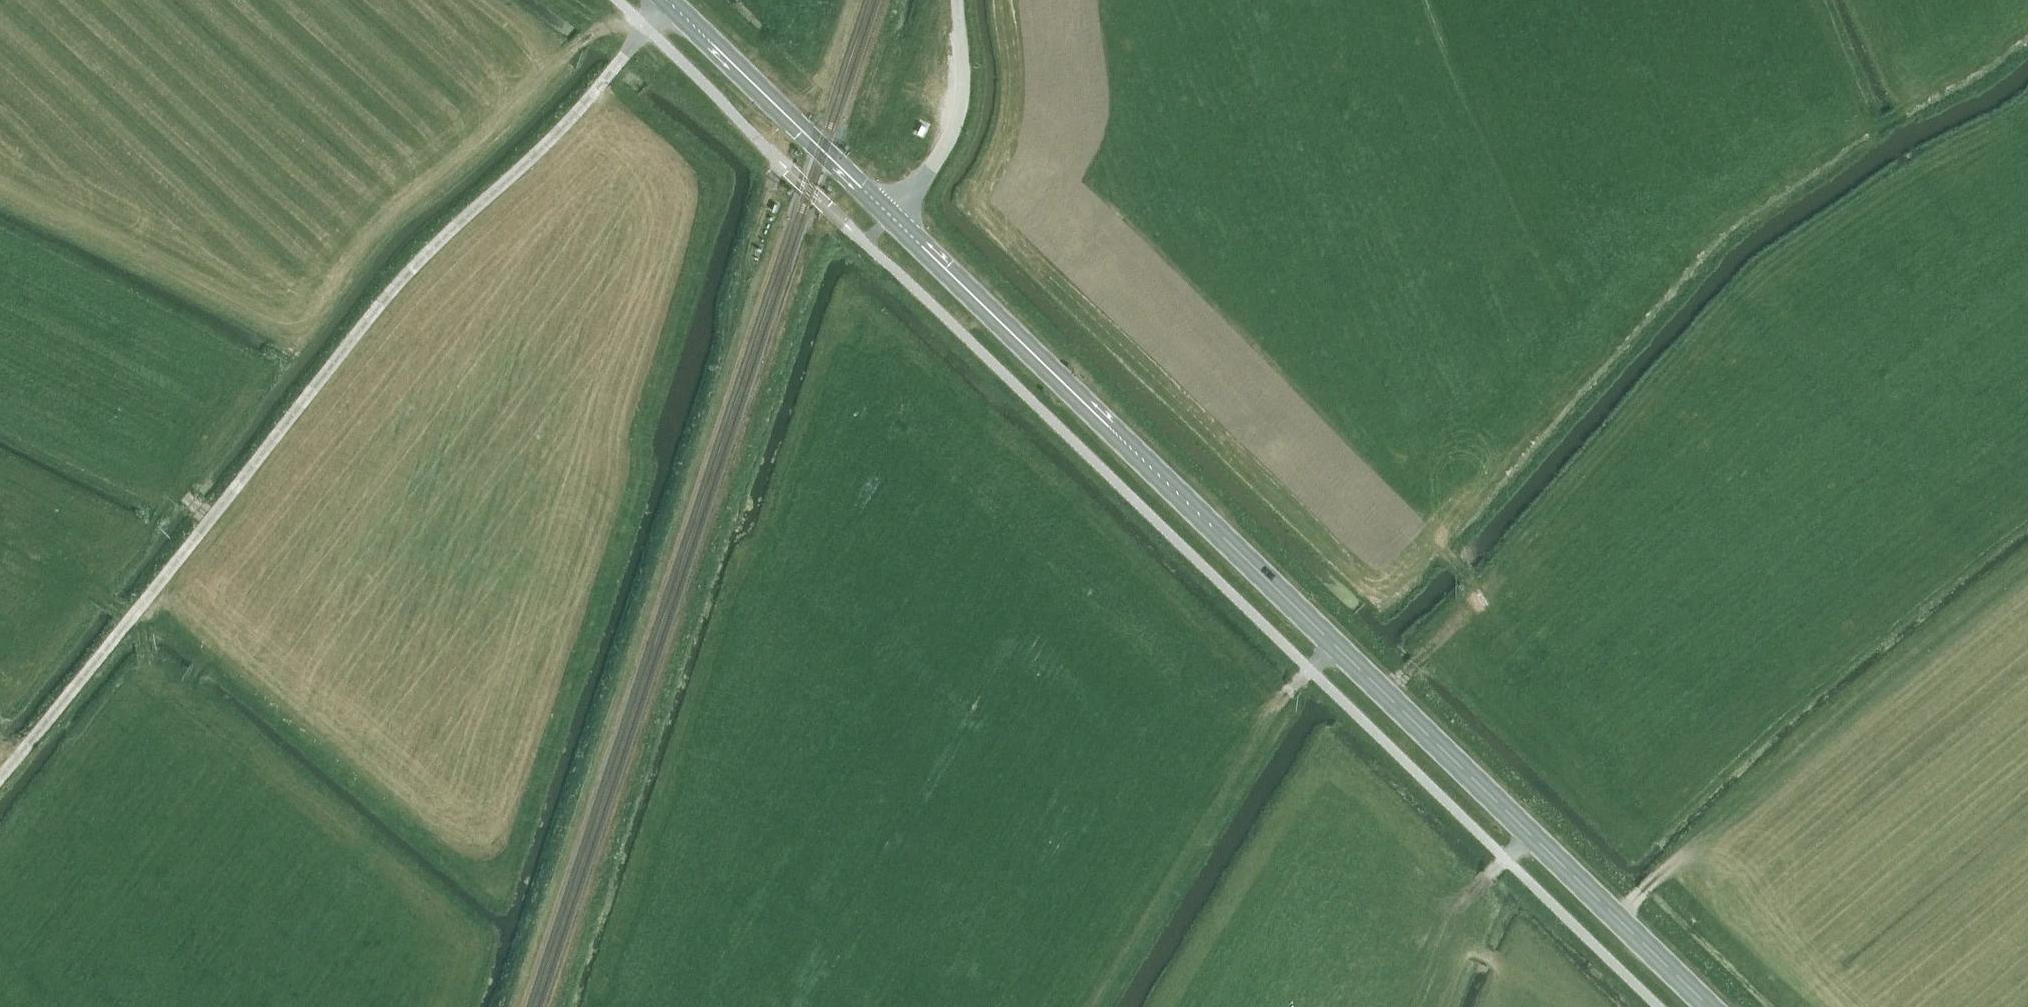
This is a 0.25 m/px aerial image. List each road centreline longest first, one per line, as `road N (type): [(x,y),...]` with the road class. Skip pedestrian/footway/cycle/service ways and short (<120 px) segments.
road 1 (primary): [(1710,1006),(668,0)]

